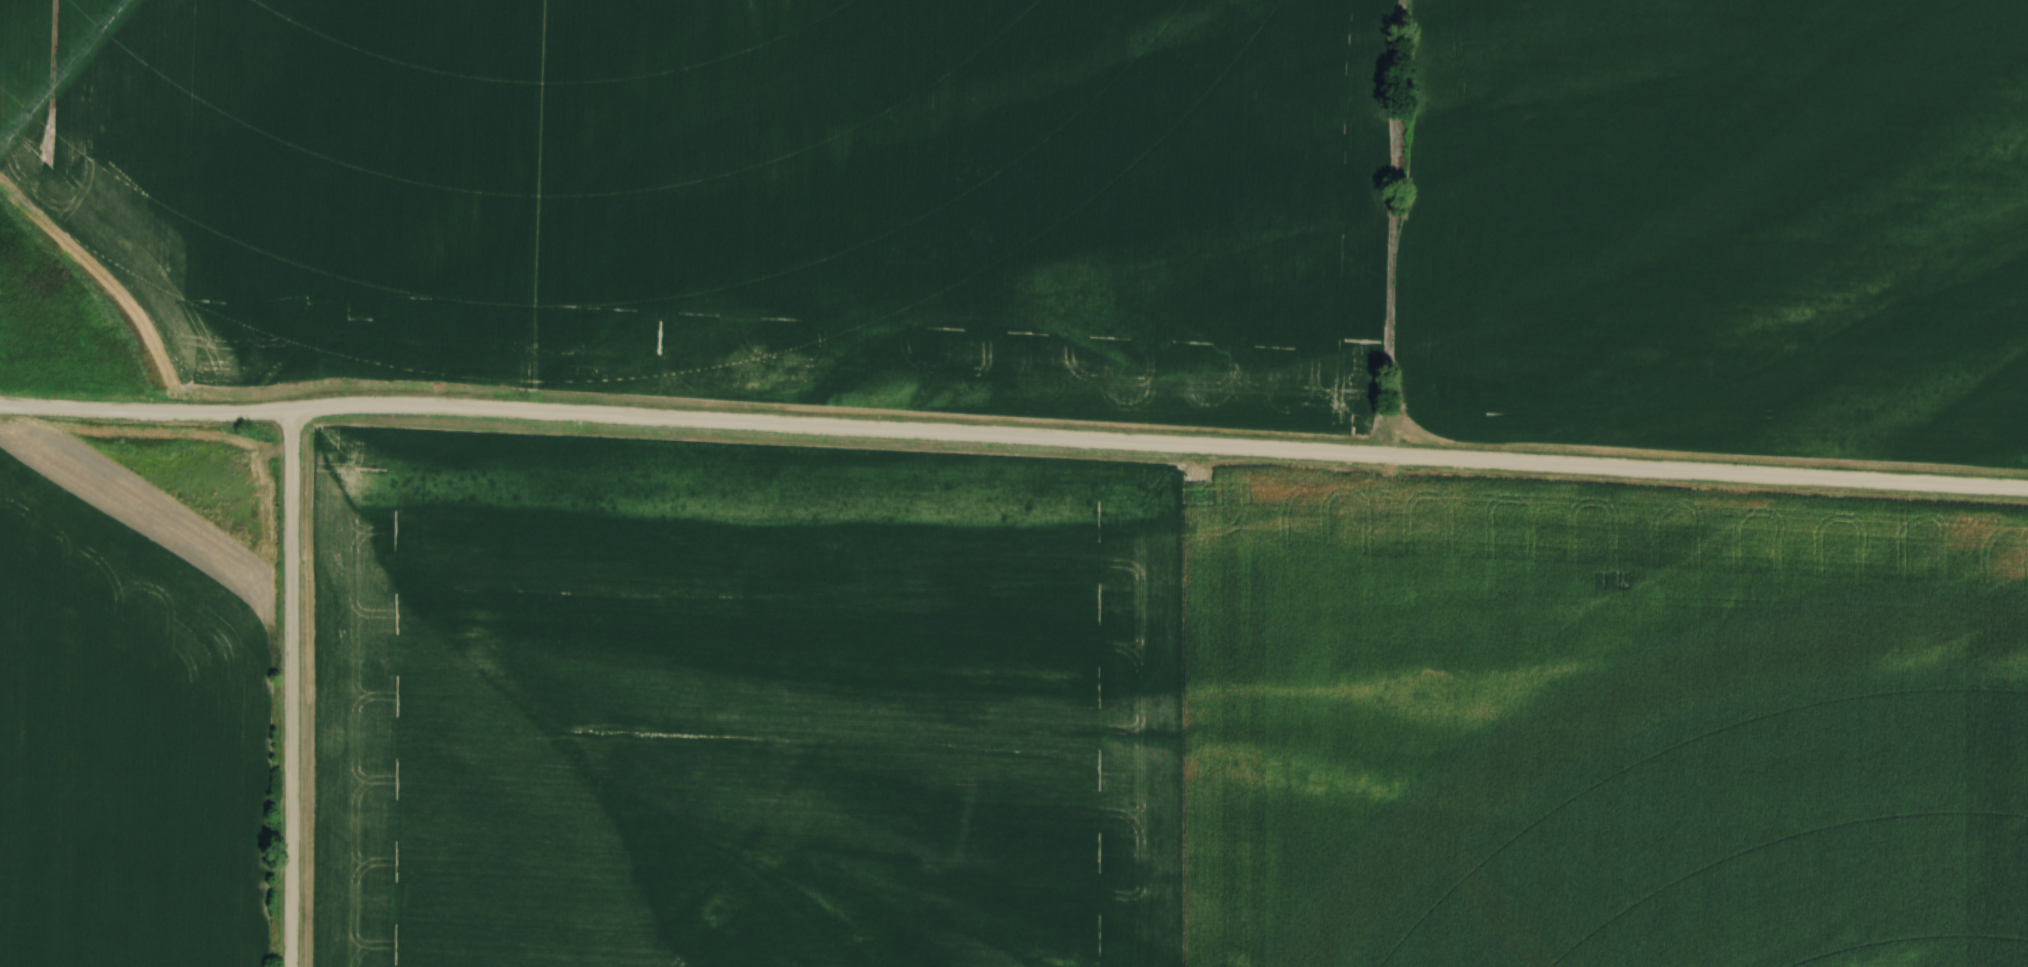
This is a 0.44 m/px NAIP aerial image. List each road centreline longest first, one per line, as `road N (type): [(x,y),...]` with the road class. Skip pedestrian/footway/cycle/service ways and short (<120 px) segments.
road 1 (residential): [(0,403),(179,412),(397,401),(2027,487)]
road 2 (residential): [(281,966),(289,408)]

